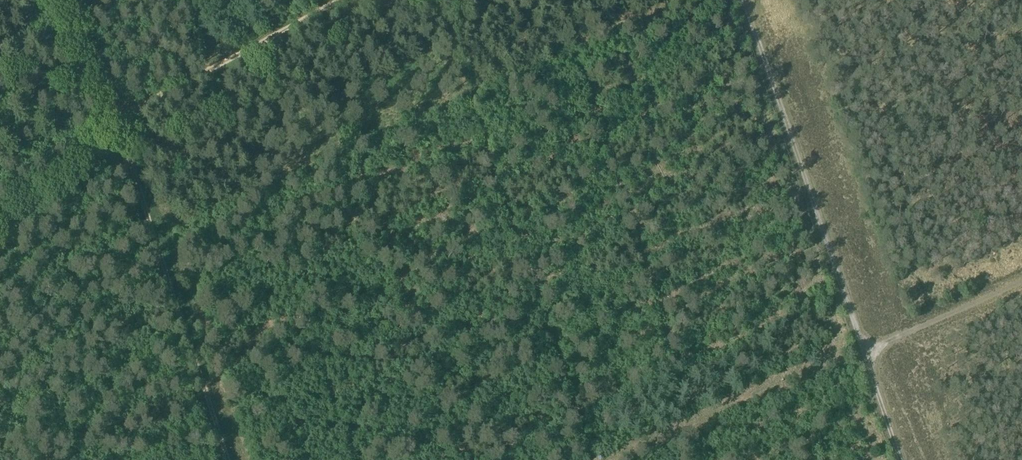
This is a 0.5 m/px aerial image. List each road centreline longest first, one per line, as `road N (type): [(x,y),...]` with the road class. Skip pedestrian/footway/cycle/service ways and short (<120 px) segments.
road 1 (track): [(893,459),(739,0)]
road 2 (track): [(220,459),(73,0)]
road 3 (track): [(0,235),(112,127),(359,0)]
road 4 (track): [(1021,294),(860,366)]

